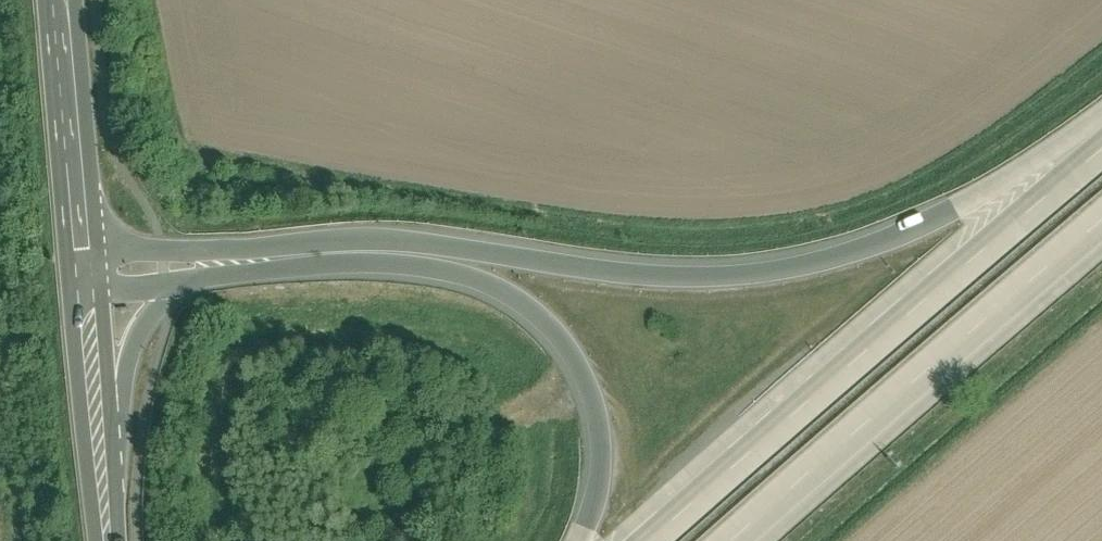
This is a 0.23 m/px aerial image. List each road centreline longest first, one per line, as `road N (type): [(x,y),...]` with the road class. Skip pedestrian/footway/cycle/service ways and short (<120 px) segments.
road 1 (motorway): [(1101,106),(929,213),(823,255),(726,274),(632,273),(373,239),(86,248)]
road 2 (motorway): [(1101,123),(632,540)]
road 3 (motorway): [(189,284),(339,272),(422,276),(501,291),(566,339),(598,420),(596,498),(572,540)]
road 4 (motorway): [(741,540),(1101,228)]
road 5 (tertiary): [(64,0),(86,248)]
road 6 (motorway): [(106,509),(136,351),(155,315),(189,284)]
road 7 (tertiary): [(88,290),(106,509)]

